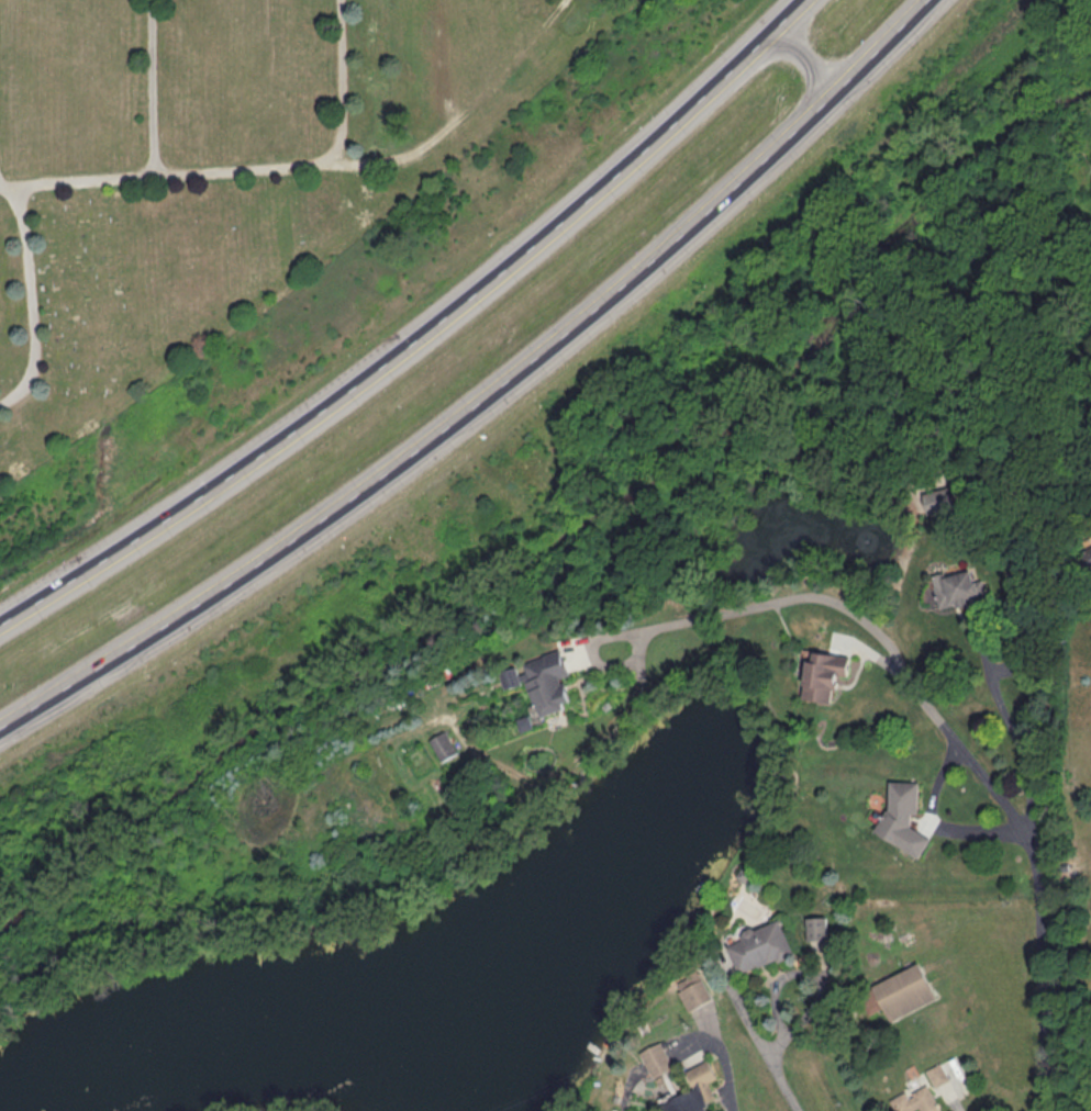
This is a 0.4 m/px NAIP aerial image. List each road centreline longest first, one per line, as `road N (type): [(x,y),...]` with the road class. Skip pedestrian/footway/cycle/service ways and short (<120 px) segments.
road 1 (motorway): [(0,731),(402,472),(713,223),(935,0)]
road 2 (motorway): [(807,0),(475,300),(320,418),(0,625)]
road 3 (residential): [(1055,1110),(1046,914),(1029,824),(891,632),(857,603),(820,595),(777,596),(595,639)]

